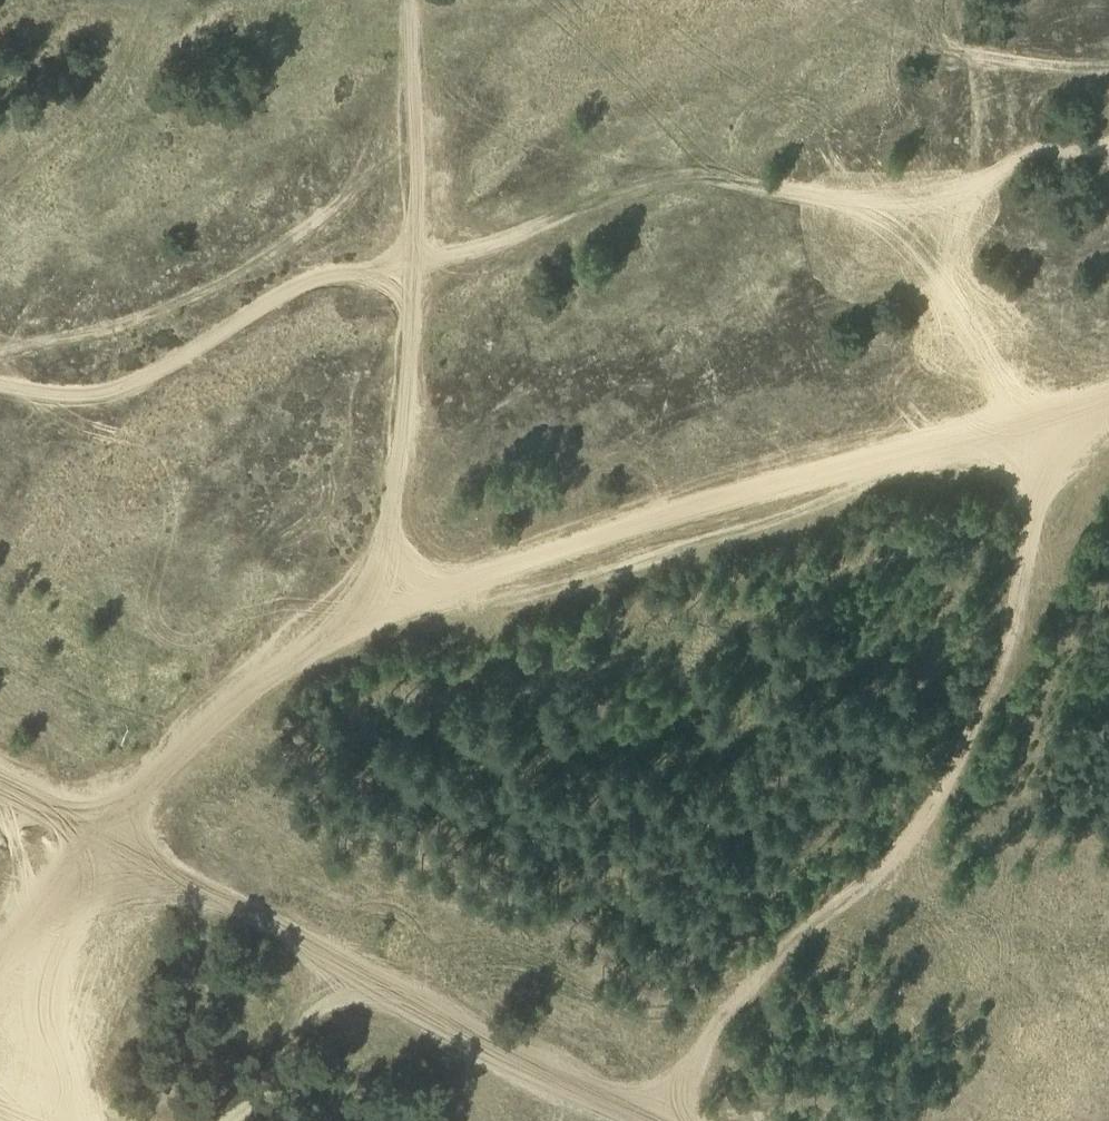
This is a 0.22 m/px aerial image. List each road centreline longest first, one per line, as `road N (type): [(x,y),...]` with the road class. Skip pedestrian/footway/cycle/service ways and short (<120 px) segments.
road 1 (track): [(0,390),(42,402),(142,377),(315,273),(414,273),(399,434),(373,586),(84,836),(696,1120)]
road 2 (track): [(1108,381),(989,427),(373,586)]
road 3 (track): [(0,789),(84,836),(0,948)]

